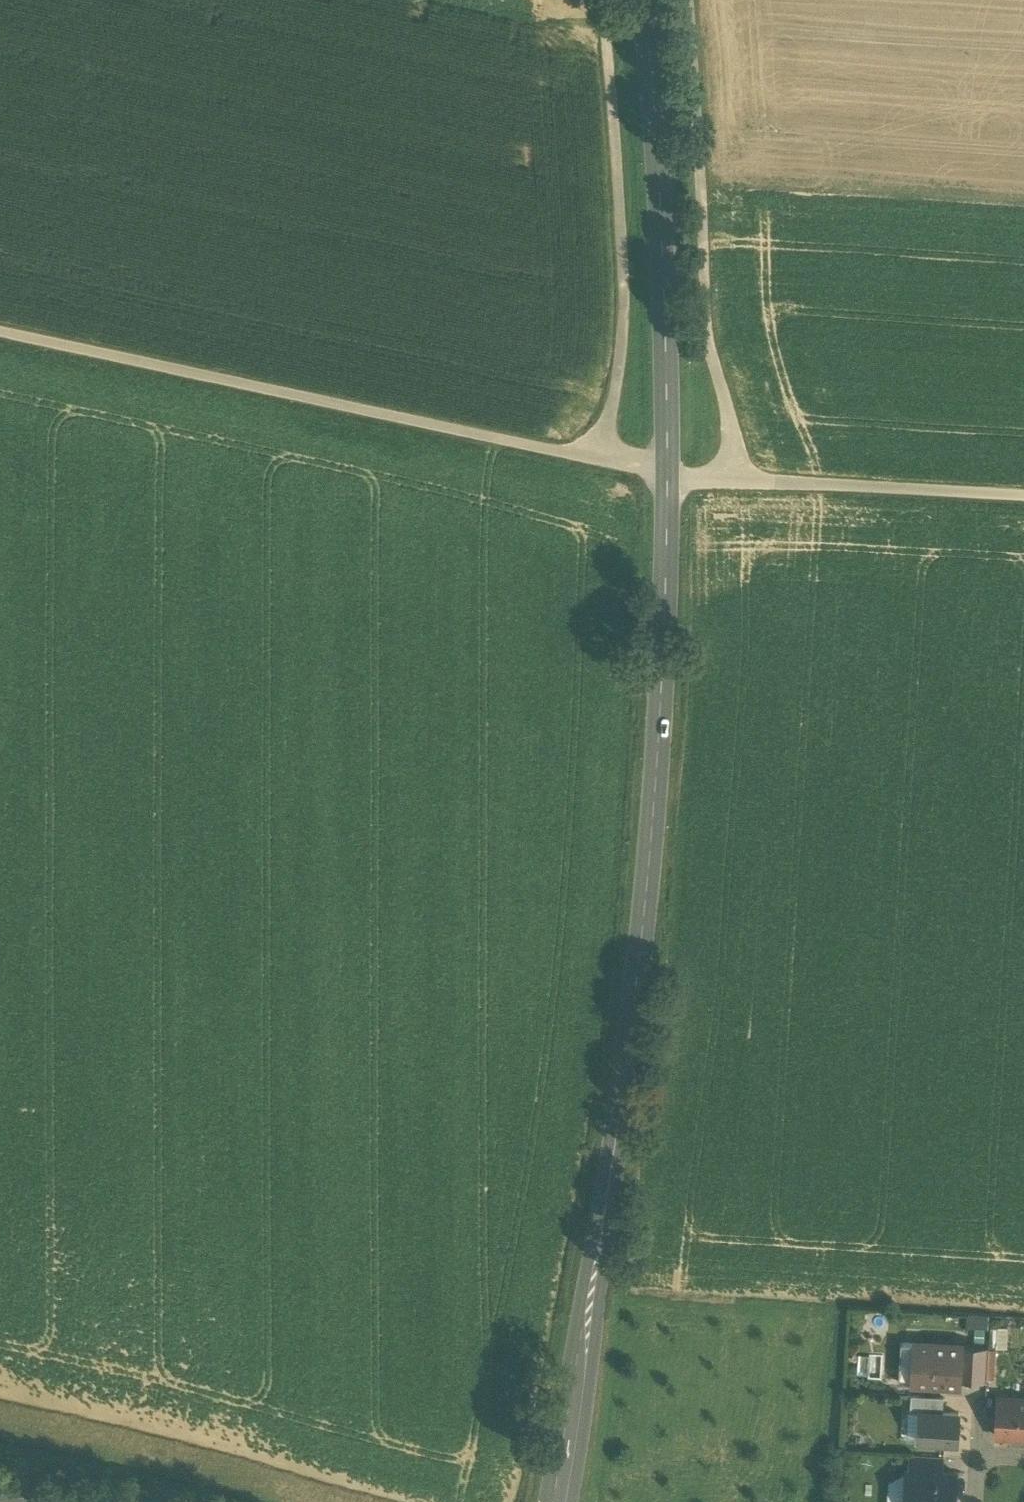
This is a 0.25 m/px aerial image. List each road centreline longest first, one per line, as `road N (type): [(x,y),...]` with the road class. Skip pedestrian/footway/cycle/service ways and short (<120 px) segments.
road 1 (tertiary): [(560,1501),(613,1153),(658,734),(664,476),(650,0)]
road 2 (track): [(1023,496),(664,476),(0,332)]
road 3 (track): [(745,477),(710,348),(690,0)]
road 4 (track): [(603,0),(624,286),(601,461)]

